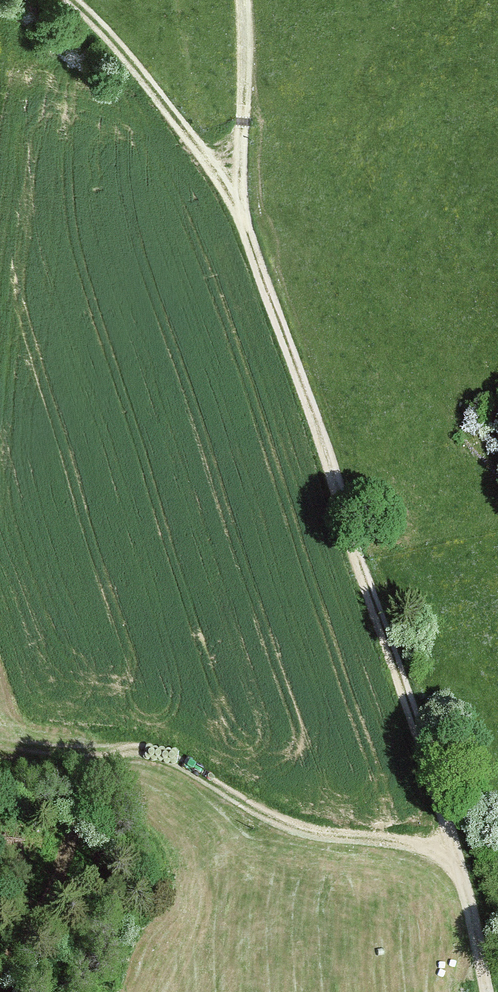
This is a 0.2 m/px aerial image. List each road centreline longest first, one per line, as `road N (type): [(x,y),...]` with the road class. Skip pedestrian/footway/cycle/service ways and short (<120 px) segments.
road 1 (track): [(487,991),(483,952),(254,192),(235,0)]
road 2 (track): [(449,839),(340,841),(282,824),(175,764),(140,755),(117,761),(92,783),(2,991)]
road 3 (track): [(254,192),(163,88),(61,0)]

